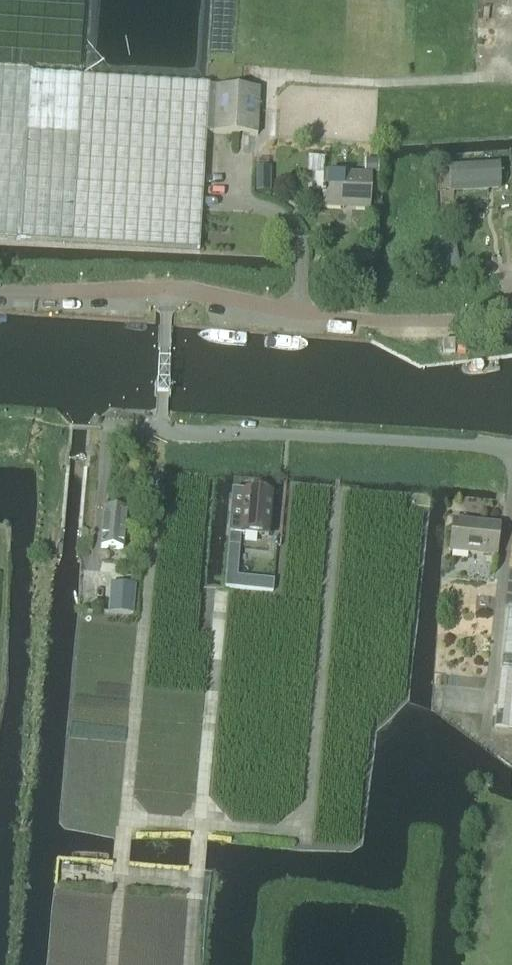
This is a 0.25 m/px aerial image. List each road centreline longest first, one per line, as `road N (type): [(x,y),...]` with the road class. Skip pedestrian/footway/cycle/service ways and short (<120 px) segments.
road 1 (unclassified): [(511,449),(160,430)]
road 2 (unclassified): [(166,291),(328,317),(511,319)]
road 3 (unclassified): [(0,293),(166,291)]
road 4 (unclassified): [(160,430),(166,291)]

